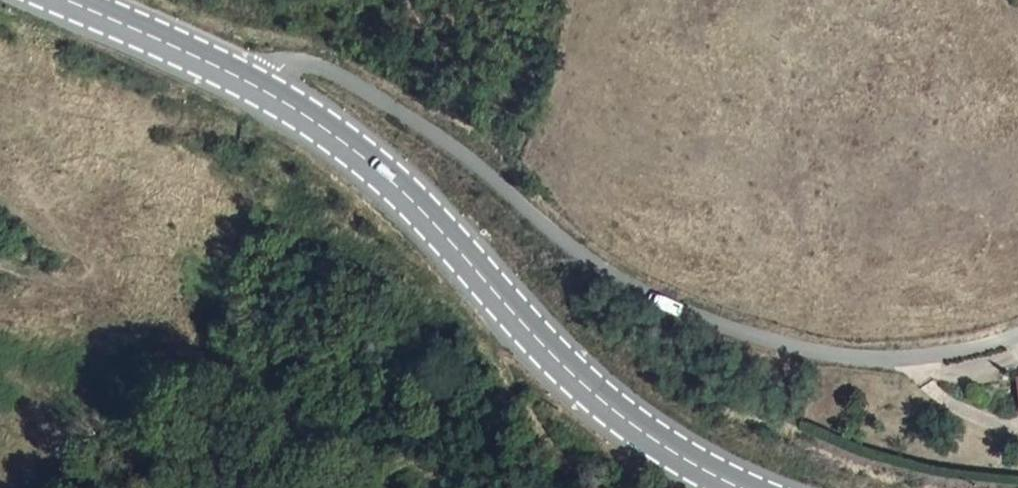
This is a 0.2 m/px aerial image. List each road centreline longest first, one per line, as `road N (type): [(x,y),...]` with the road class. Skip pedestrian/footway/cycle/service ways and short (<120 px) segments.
road 1 (unclassified): [(1017,332),(935,355),(804,346),(674,299),(560,232),(387,100),(304,59),(247,82)]
road 2 (secondary): [(741,487),(595,394),(391,181),(247,82)]
road 3 (secondary): [(247,82),(67,0)]

